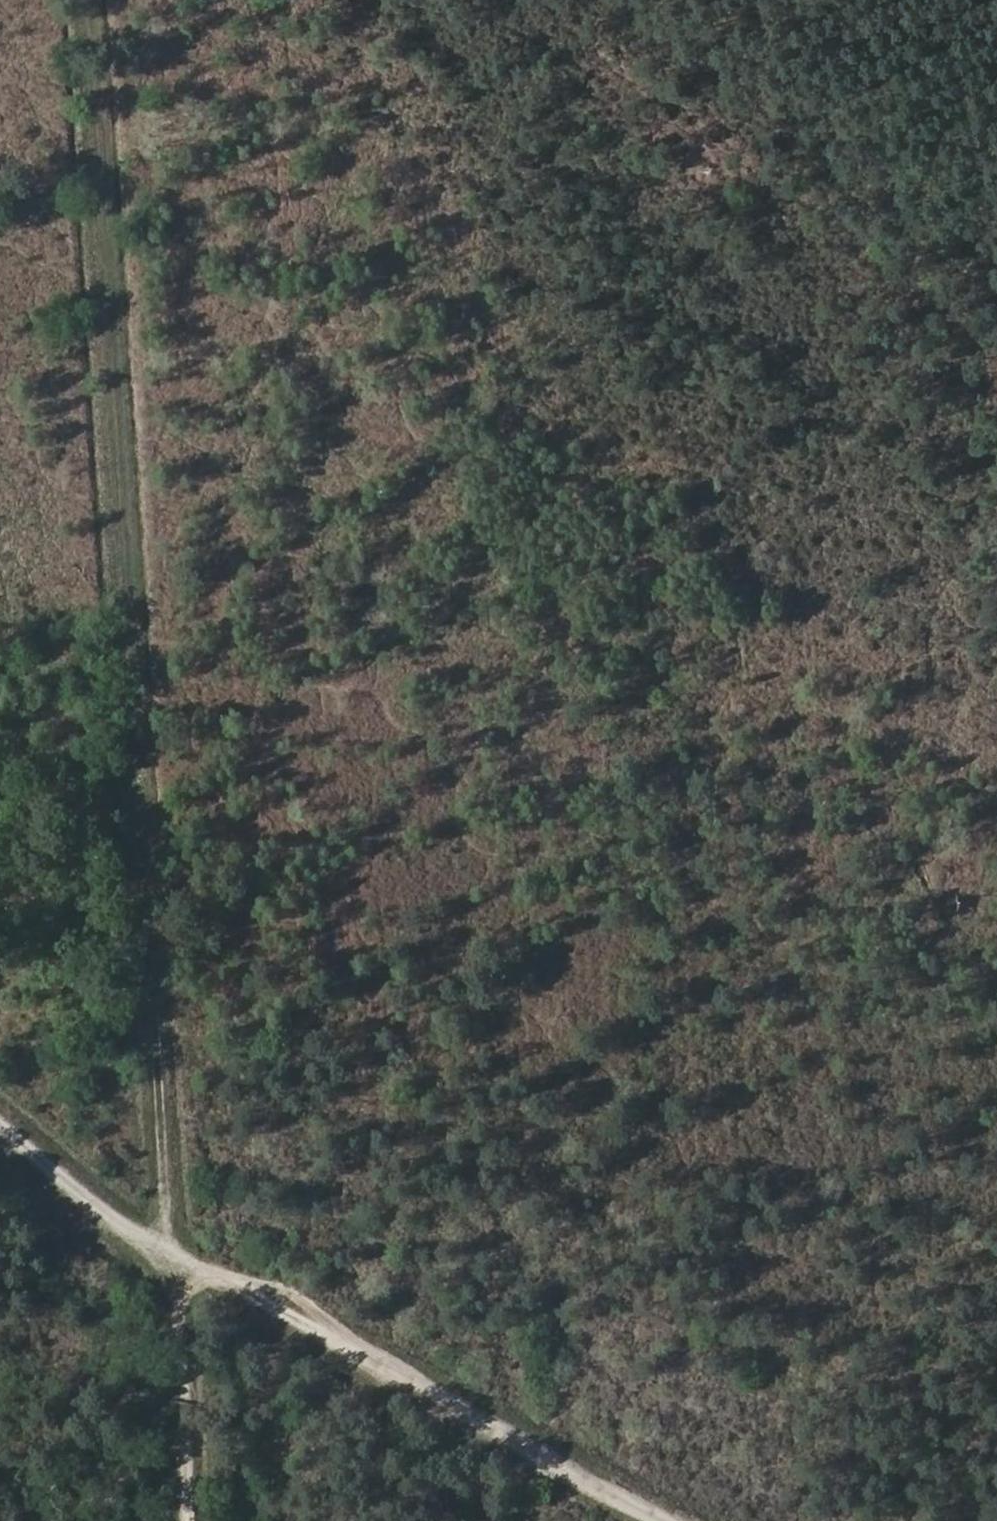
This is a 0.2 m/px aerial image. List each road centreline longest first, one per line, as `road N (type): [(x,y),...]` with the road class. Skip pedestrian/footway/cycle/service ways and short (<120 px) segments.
road 1 (track): [(183,1520),(92,0)]
road 2 (track): [(0,1101),(279,1331),(624,1520)]

